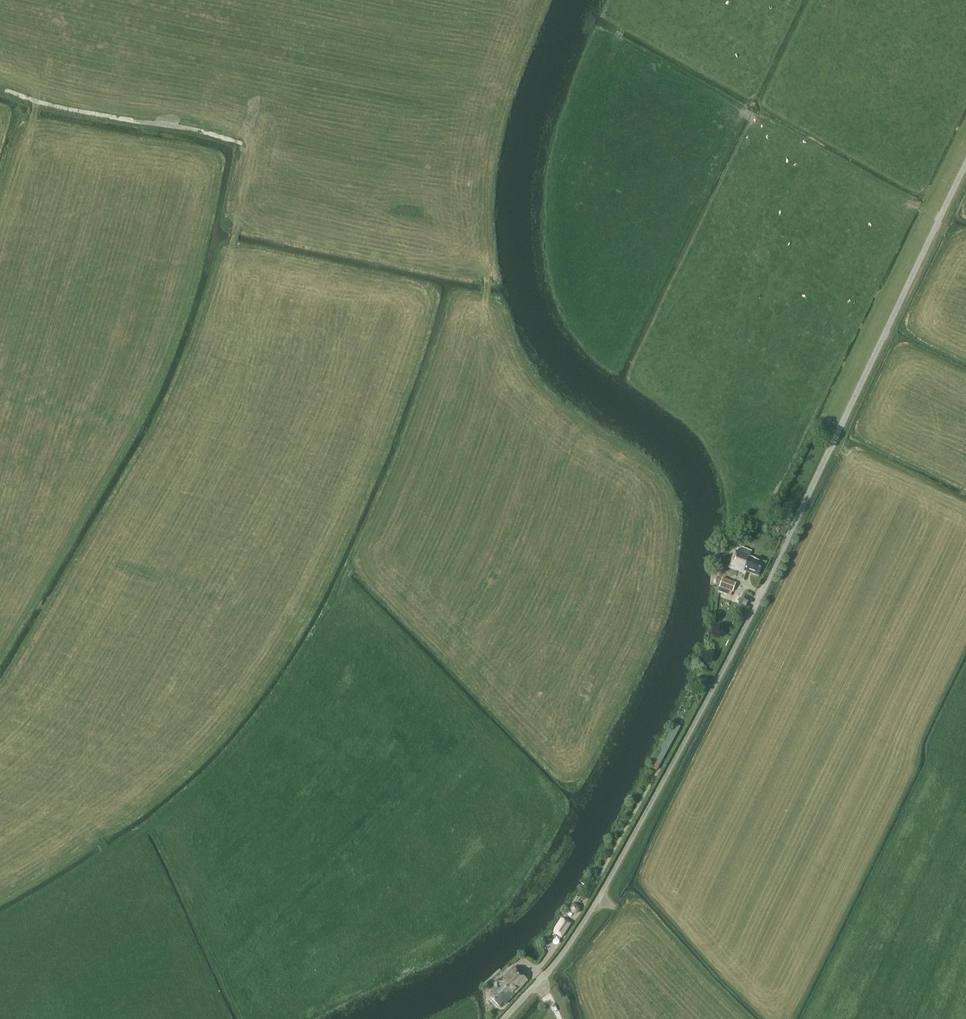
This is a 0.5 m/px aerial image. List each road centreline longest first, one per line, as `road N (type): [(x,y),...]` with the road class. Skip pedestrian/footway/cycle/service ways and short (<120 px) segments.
road 1 (unclassified): [(503,1018),(581,928),(723,669),(965,167)]

